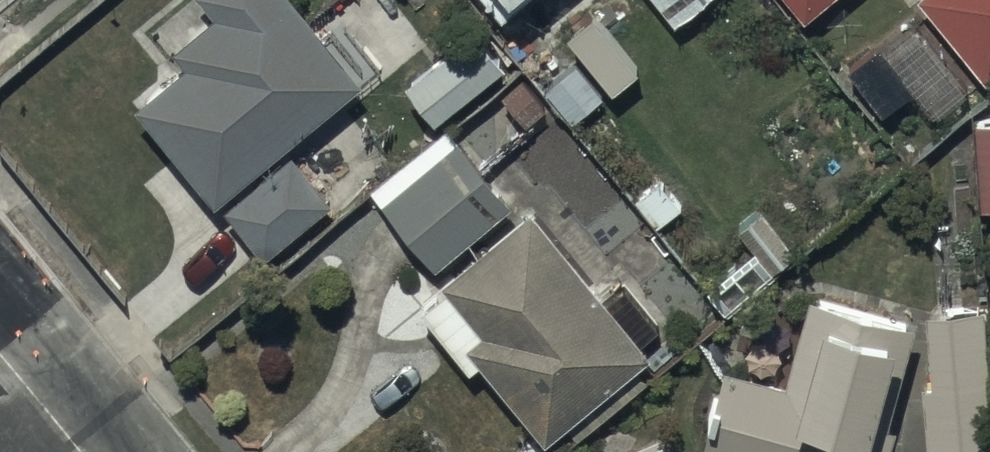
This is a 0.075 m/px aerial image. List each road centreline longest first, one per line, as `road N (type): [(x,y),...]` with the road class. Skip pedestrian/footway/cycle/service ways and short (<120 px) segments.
road 1 (residential): [(0,361),(78,451)]

